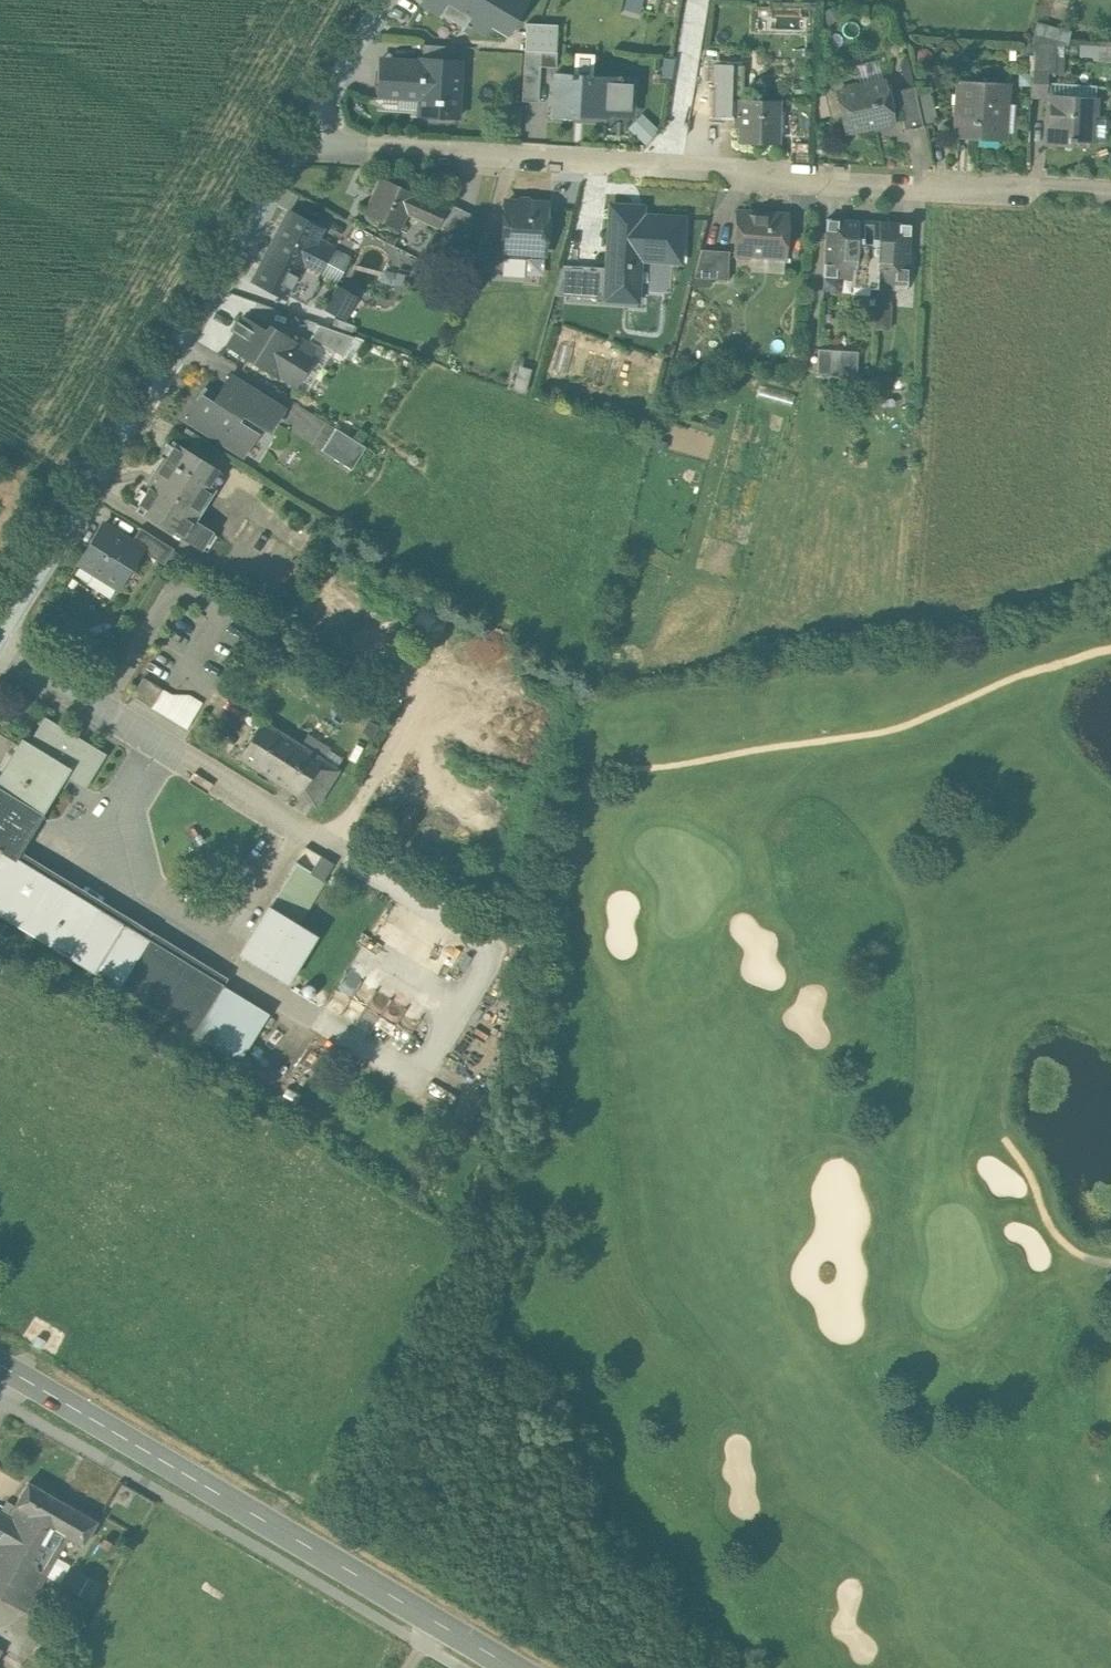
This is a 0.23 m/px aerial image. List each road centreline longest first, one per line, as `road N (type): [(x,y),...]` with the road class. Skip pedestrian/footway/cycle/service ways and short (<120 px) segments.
road 1 (secondary): [(515,1667),(0,1365)]
road 2 (unclassified): [(0,633),(309,136)]
road 3 (residential): [(671,164),(1110,188)]
road 4 (residential): [(309,136),(671,164)]
road 5 (residential): [(671,164),(700,0)]
road 6 (unclassified): [(309,136),(385,0)]

